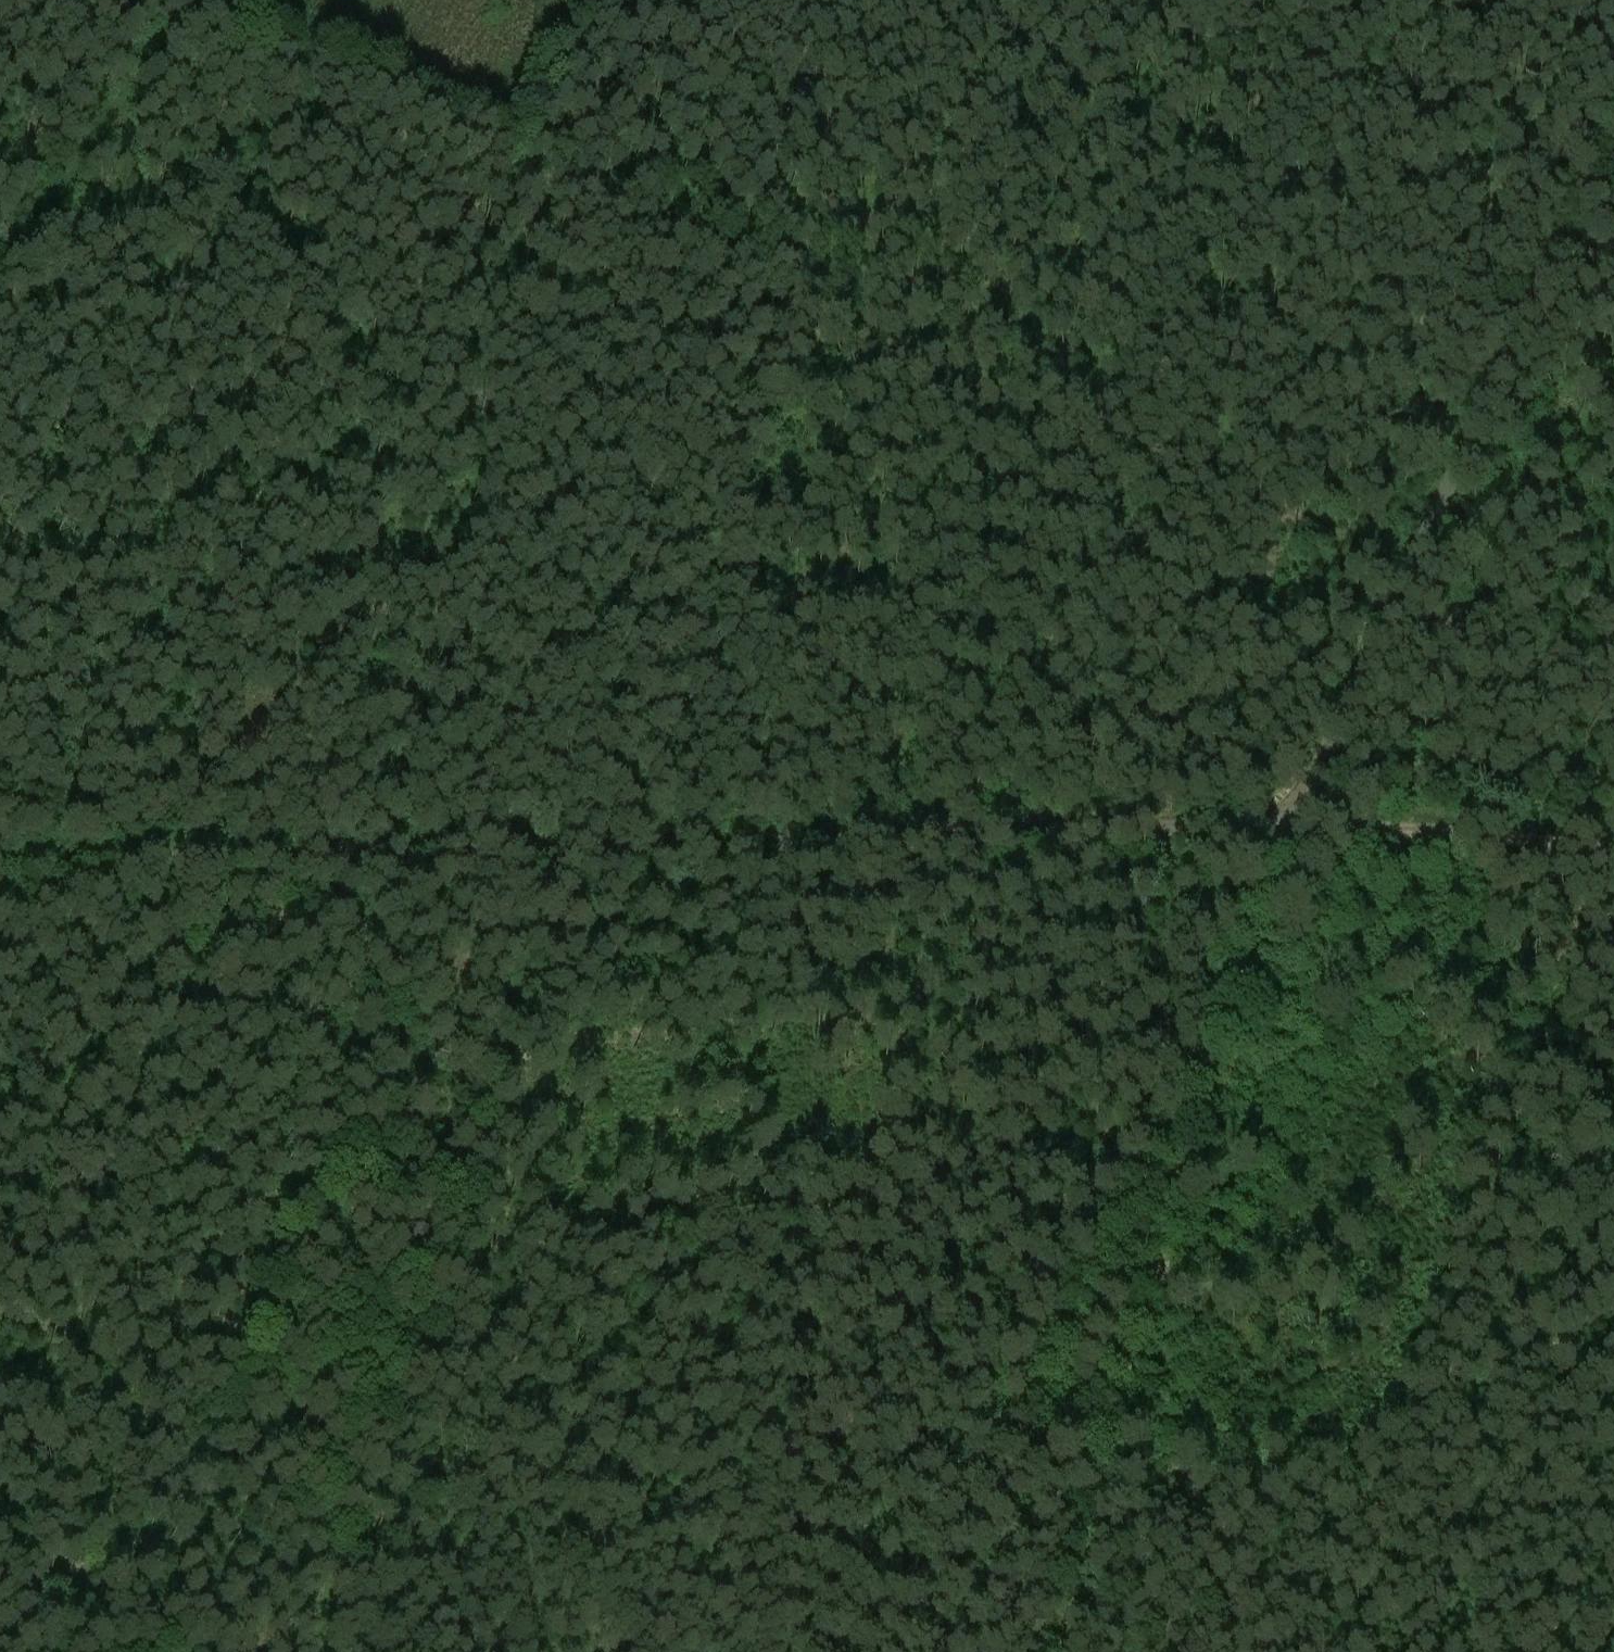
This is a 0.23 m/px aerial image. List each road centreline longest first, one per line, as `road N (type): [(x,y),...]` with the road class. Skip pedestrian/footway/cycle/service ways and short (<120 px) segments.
road 1 (residential): [(1613,126),(1290,820),(0,866)]
road 2 (track): [(1290,820),(1272,852),(1258,926),(1215,1025),(1182,1139),(1158,1296),(1061,1651)]

